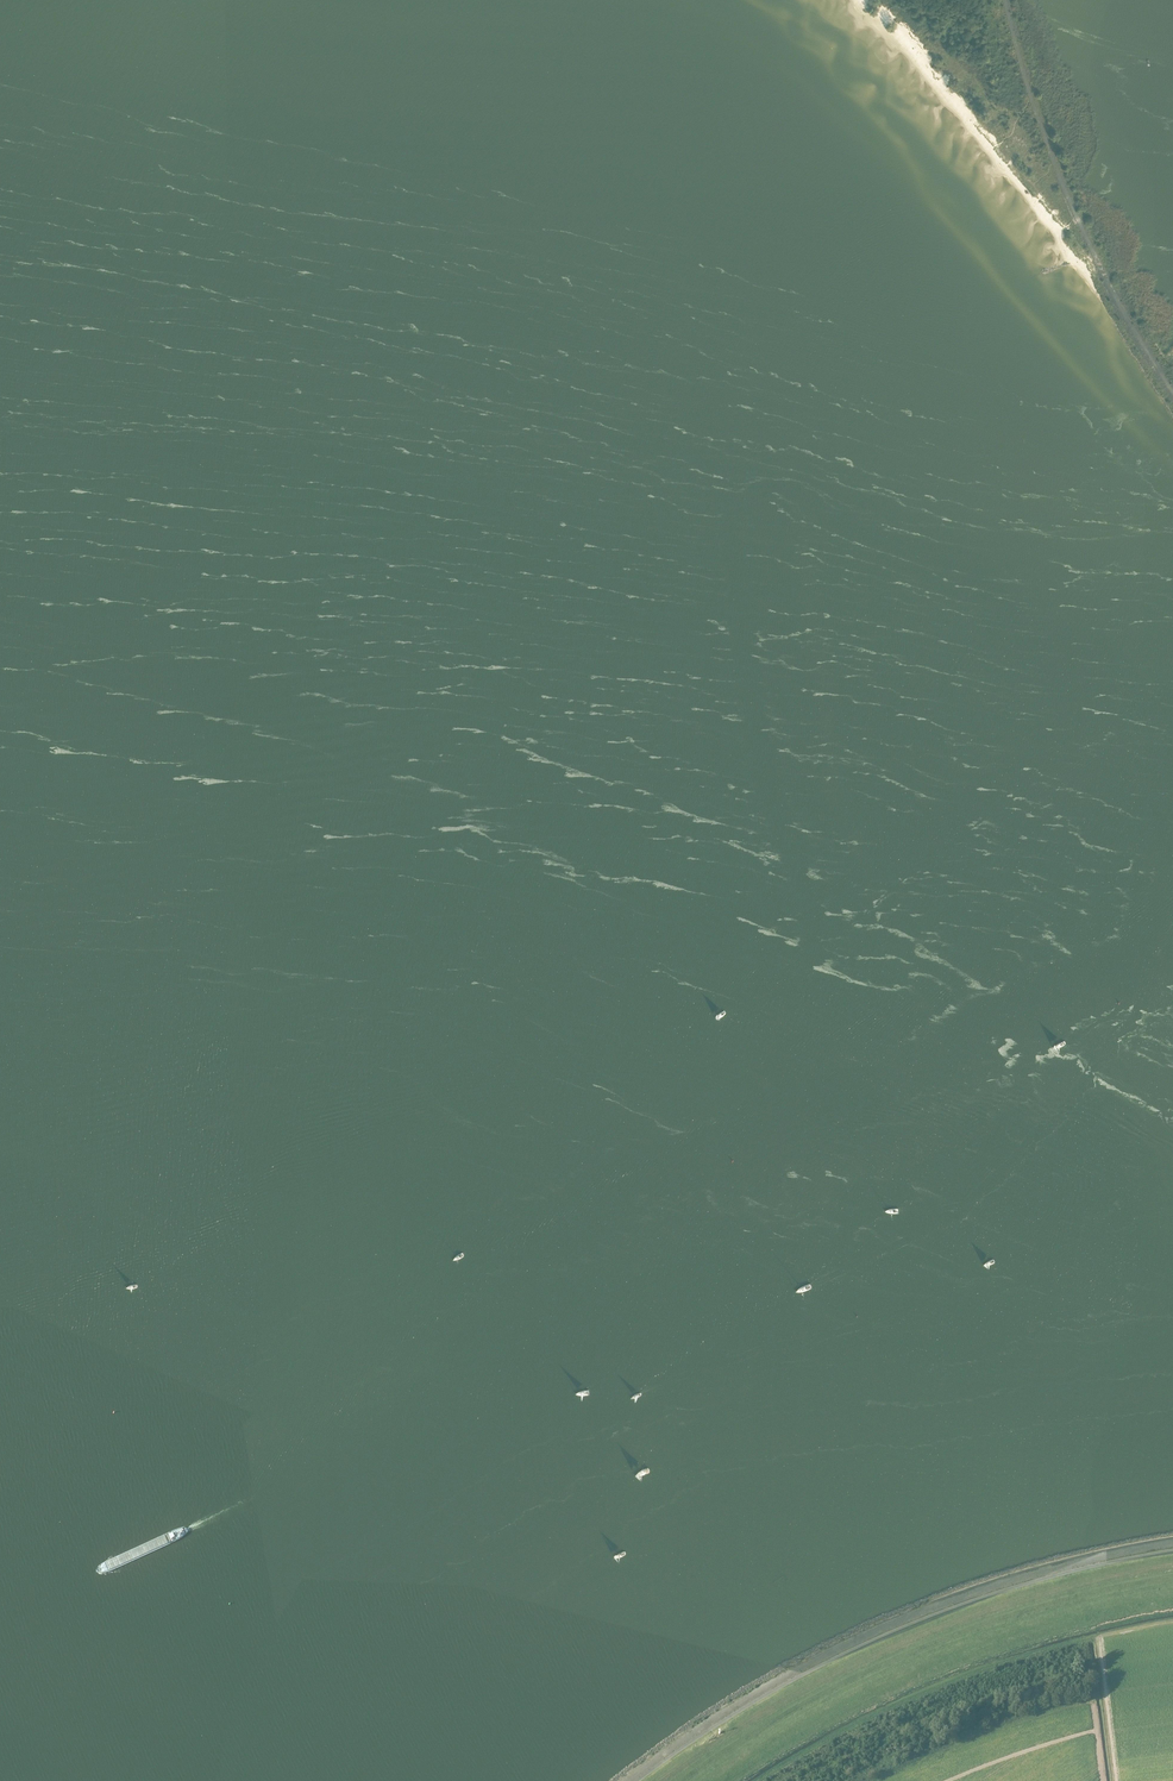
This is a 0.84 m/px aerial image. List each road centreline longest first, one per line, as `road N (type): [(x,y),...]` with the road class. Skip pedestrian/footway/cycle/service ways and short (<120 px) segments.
road 1 (unclassified): [(637,1780),(750,1704),(879,1637),(1037,1580),(1172,1550)]

